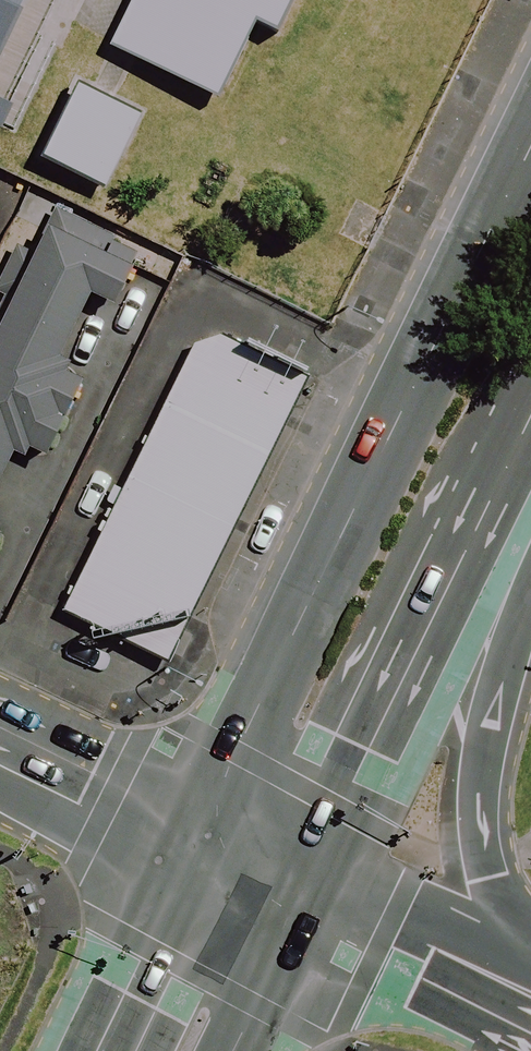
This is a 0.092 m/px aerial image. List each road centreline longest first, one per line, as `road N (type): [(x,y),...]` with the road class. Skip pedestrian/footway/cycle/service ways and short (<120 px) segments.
road 1 (secondary): [(204,843),(239,749),(530,151)]
road 2 (secondary): [(460,555),(489,730),(480,774),(493,878),(530,939)]
road 3 (secondary): [(460,555),(299,888)]
road 4 (secondary): [(299,888),(530,996)]
road 5 (secondary): [(113,1050),(204,843)]
road 6 (residential): [(0,748),(204,843)]
road 7 (secondary): [(299,888),(230,1050)]
road 8 (secondary): [(530,411),(460,555)]

